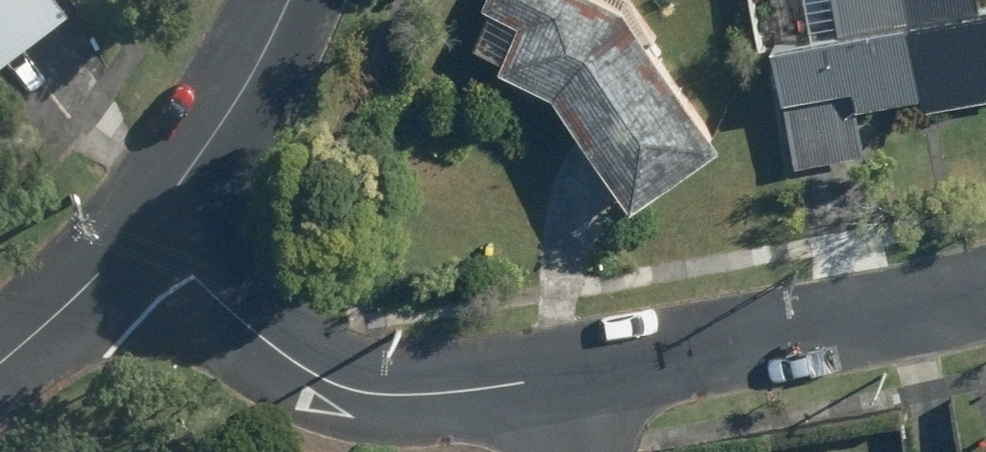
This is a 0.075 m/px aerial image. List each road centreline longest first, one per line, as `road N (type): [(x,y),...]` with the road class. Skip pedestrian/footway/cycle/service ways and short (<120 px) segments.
road 1 (residential): [(548,379),(415,392),(349,386),(286,351),(155,235)]
road 2 (residential): [(985,292),(919,316),(548,379)]
road 3 (residential): [(286,0),(155,235)]
road 4 (residential): [(155,235),(0,360)]

